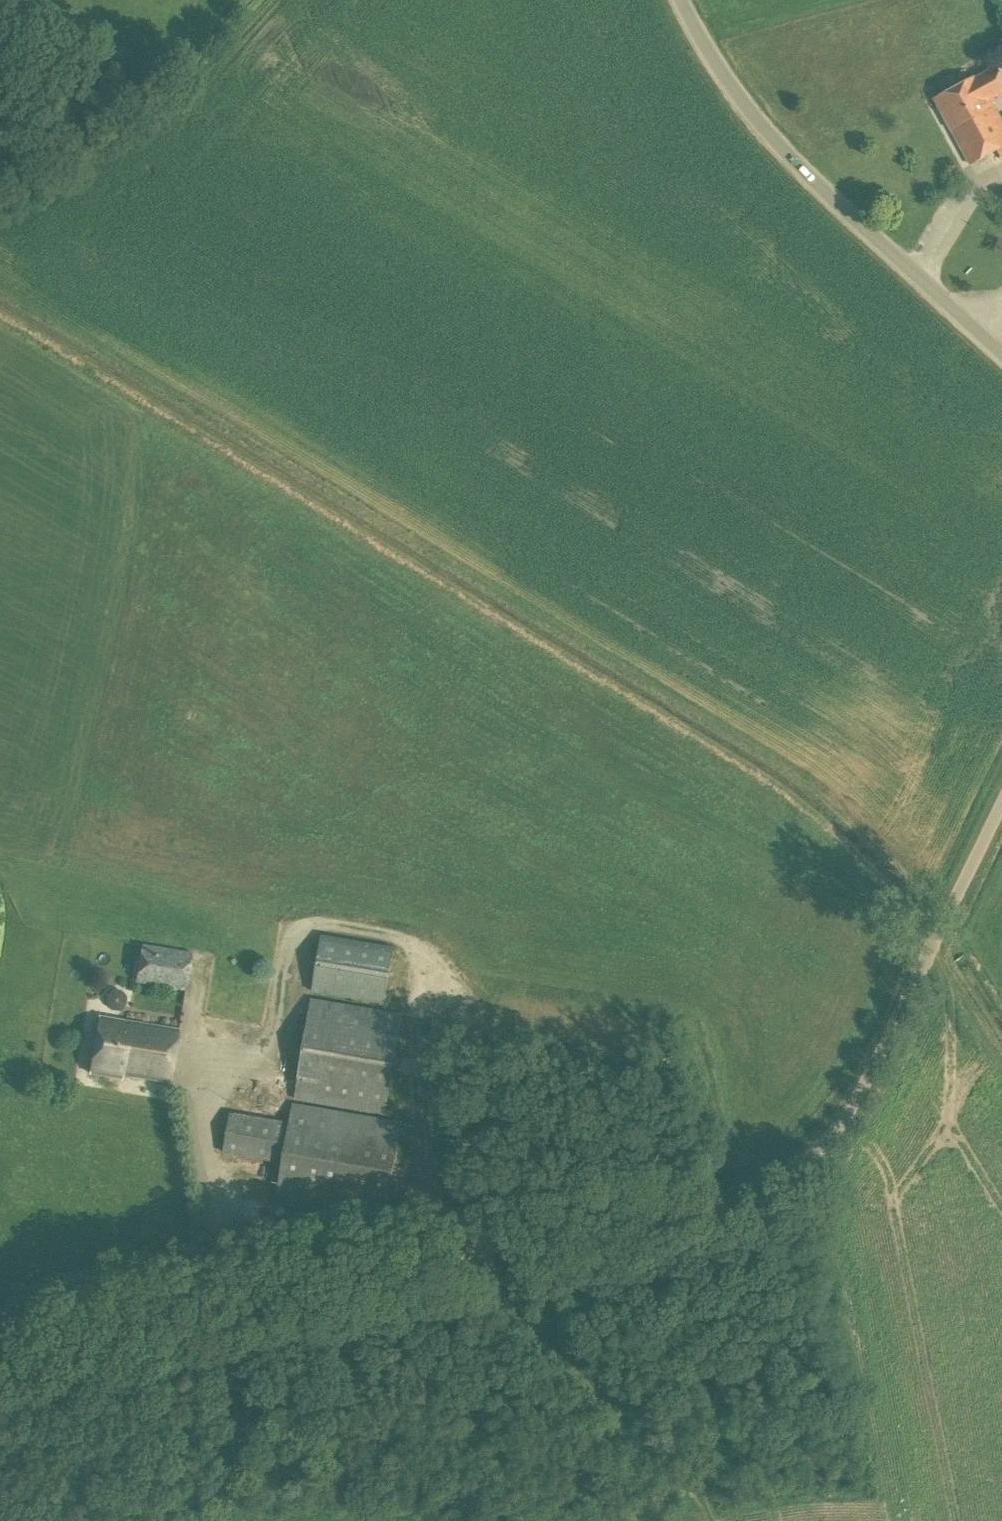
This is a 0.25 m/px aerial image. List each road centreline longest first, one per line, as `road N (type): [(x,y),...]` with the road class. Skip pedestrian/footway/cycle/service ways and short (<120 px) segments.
road 1 (unclassified): [(204,1311),(734,1200),(796,1175),(847,1126),(871,1085),(1001,809)]
road 2 (unclassified): [(1001,354),(753,121),(679,0)]
road 3 (track): [(204,1311),(0,1354)]

